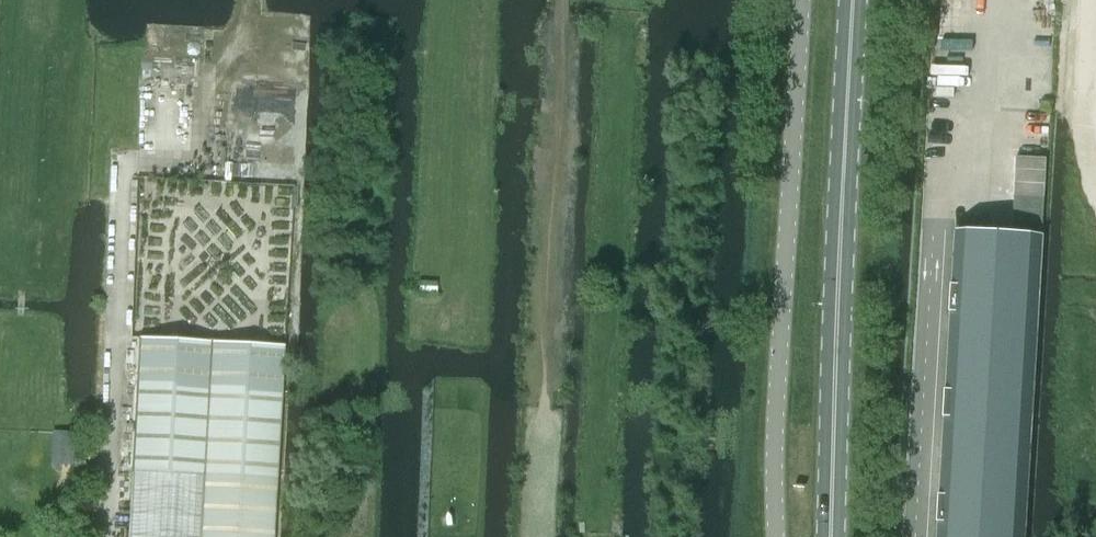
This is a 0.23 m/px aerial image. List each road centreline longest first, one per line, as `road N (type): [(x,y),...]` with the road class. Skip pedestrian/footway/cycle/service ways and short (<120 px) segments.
road 1 (primary): [(832,536),(856,0)]
road 2 (unclassified): [(802,0),(778,536)]

